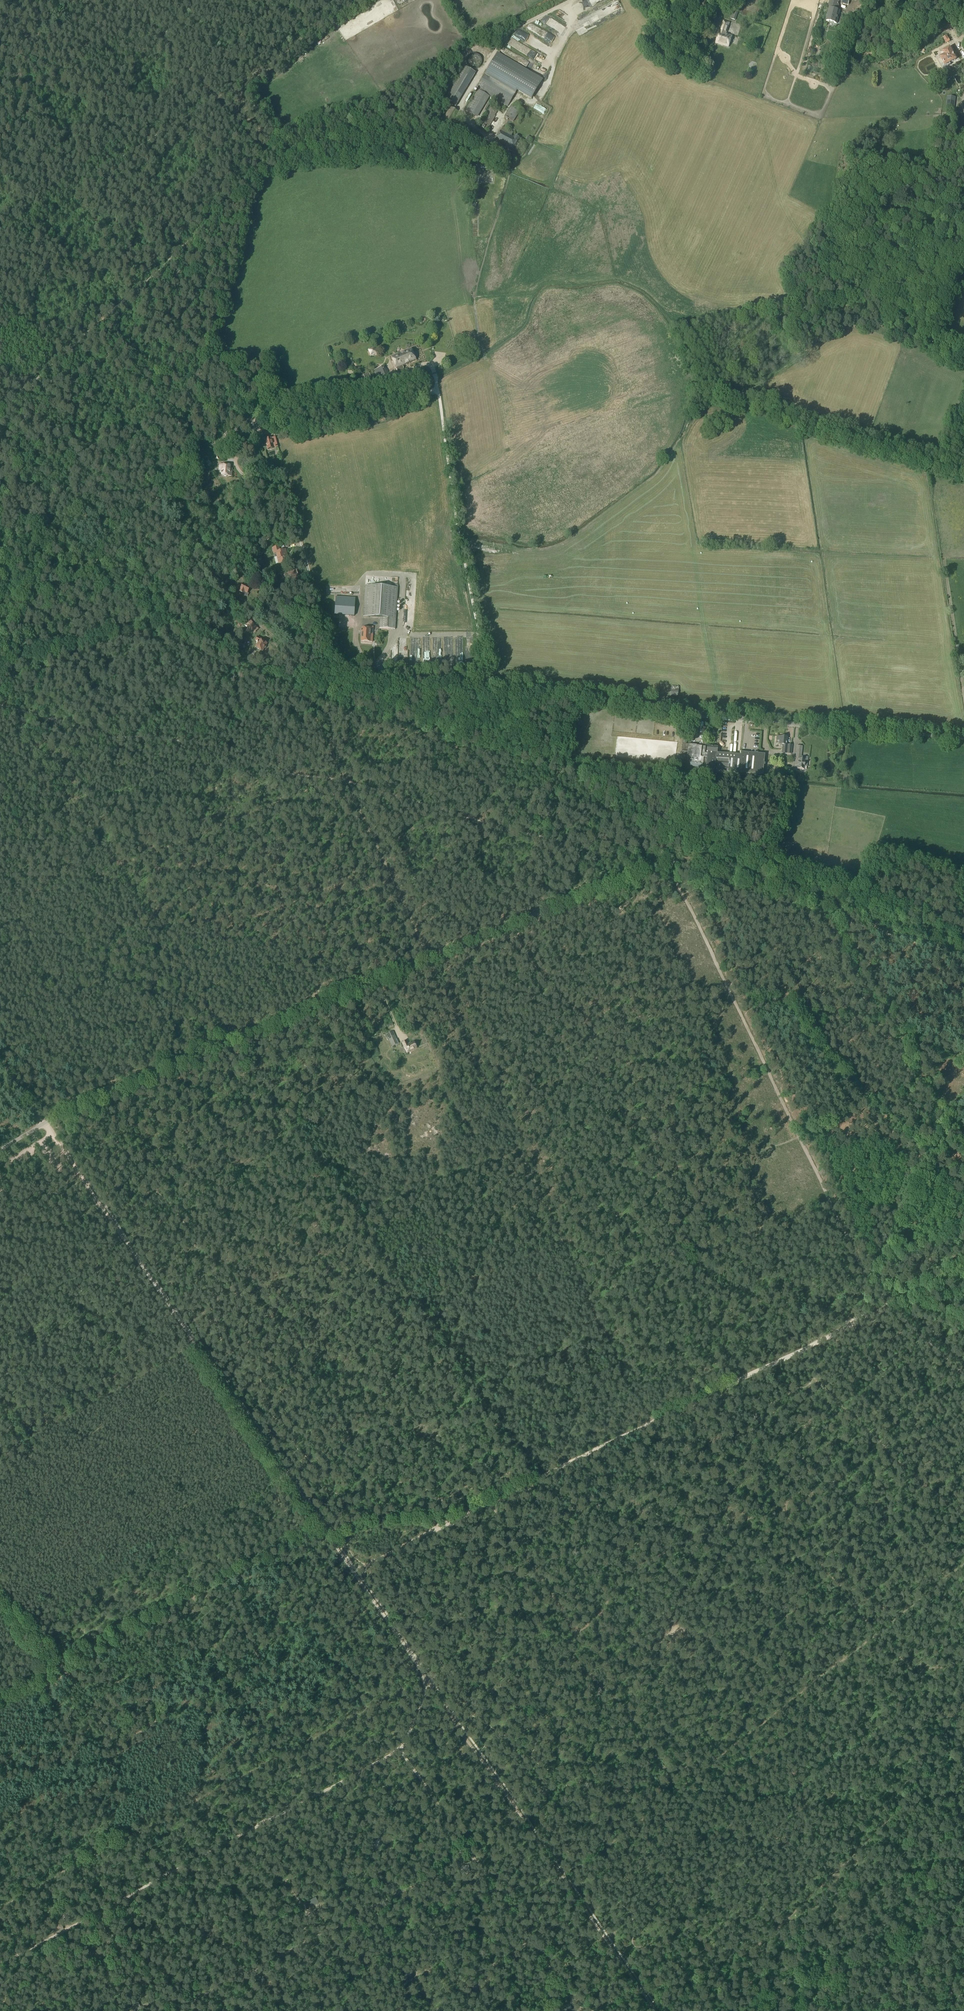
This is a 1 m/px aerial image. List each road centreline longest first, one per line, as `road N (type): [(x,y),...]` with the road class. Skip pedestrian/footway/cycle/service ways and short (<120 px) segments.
road 1 (track): [(0,1907),(427,1678),(405,1745),(0,1967)]
road 2 (unclassified): [(44,1124),(653,866),(702,866),(963,946)]
road 3 (unclassified): [(963,738),(334,666),(287,491)]
road 4 (track): [(185,376),(238,407),(377,384),(430,365),(489,686)]
road 5 (track): [(655,2010),(353,1571)]
road 6 (track): [(877,1297),(670,863)]
road 7 (track): [(576,1634),(570,1655),(627,1711),(677,1790),(877,1634)]
road 8 (track): [(0,409),(245,199),(261,154),(216,98)]
road 9 (track): [(0,1813),(135,1747),(228,1673),(278,1658),(377,1606)]
road 10 (track): [(297,694),(525,768),(567,806),(648,848),(658,865)]
road 11 (track): [(951,1766),(919,1787),(775,1930),(672,2010)]
road 12 (track): [(485,358),(463,291),(450,199),(488,140),(467,123),(461,104),(509,31)]
road 13 (track): [(0,422),(62,400),(182,378),(211,353),(224,216)]
road 14 (track): [(171,2010),(472,1849)]
road 15 (track): [(404,1746),(579,2010)]
road 16 (track): [(54,1671),(322,1526)]
road 17 (track): [(257,169),(274,164),(290,131),(371,106),(509,31)]
road 18 (track): [(683,863),(806,1132)]
road 19 (track): [(51,1134),(197,1348)]
road 20 (track): [(216,98),(0,235)]
road 21 (track): [(775,1508),(621,1575),(576,1634)]
road 22 (track): [(297,694),(96,591)]
road 23 (track): [(0,1458),(197,1348)]
road 24 (track): [(963,1077),(886,1268),(873,1274)]
road 25 (track): [(197,1348),(322,1526)]
road 26 (track): [(812,1375),(963,1516)]
road 27 (track): [(877,1297),(770,1303),(687,1261)]
road 28 (track): [(806,1132),(886,1309)]
road 29 (track): [(775,1508),(814,1482),(775,1415),(781,1400),(812,1375)]
road 30 (track): [(364,0),(216,98)]
road 31 (track): [(174,1871),(265,2010)]
road 32 (track): [(877,1634),(775,1508)]
road 33 (track): [(576,1634),(490,1504)]
road 34 (track): [(96,591),(42,599),(21,634),(20,665),(0,682)]
road 35 (track): [(403,2010),(531,1938)]
road 36 (track): [(677,1790),(562,1877)]
road 37 (track): [(963,1749),(877,1634)]
road 38 (track): [(129,0),(216,98)]
road 39 (track): [(926,1082),(806,1132)]
road 40 (track): [(687,1261),(741,1379)]
road 41 (track): [(327,1786),(393,1890)]
road 42 (track): [(248,1830),(315,1933)]

